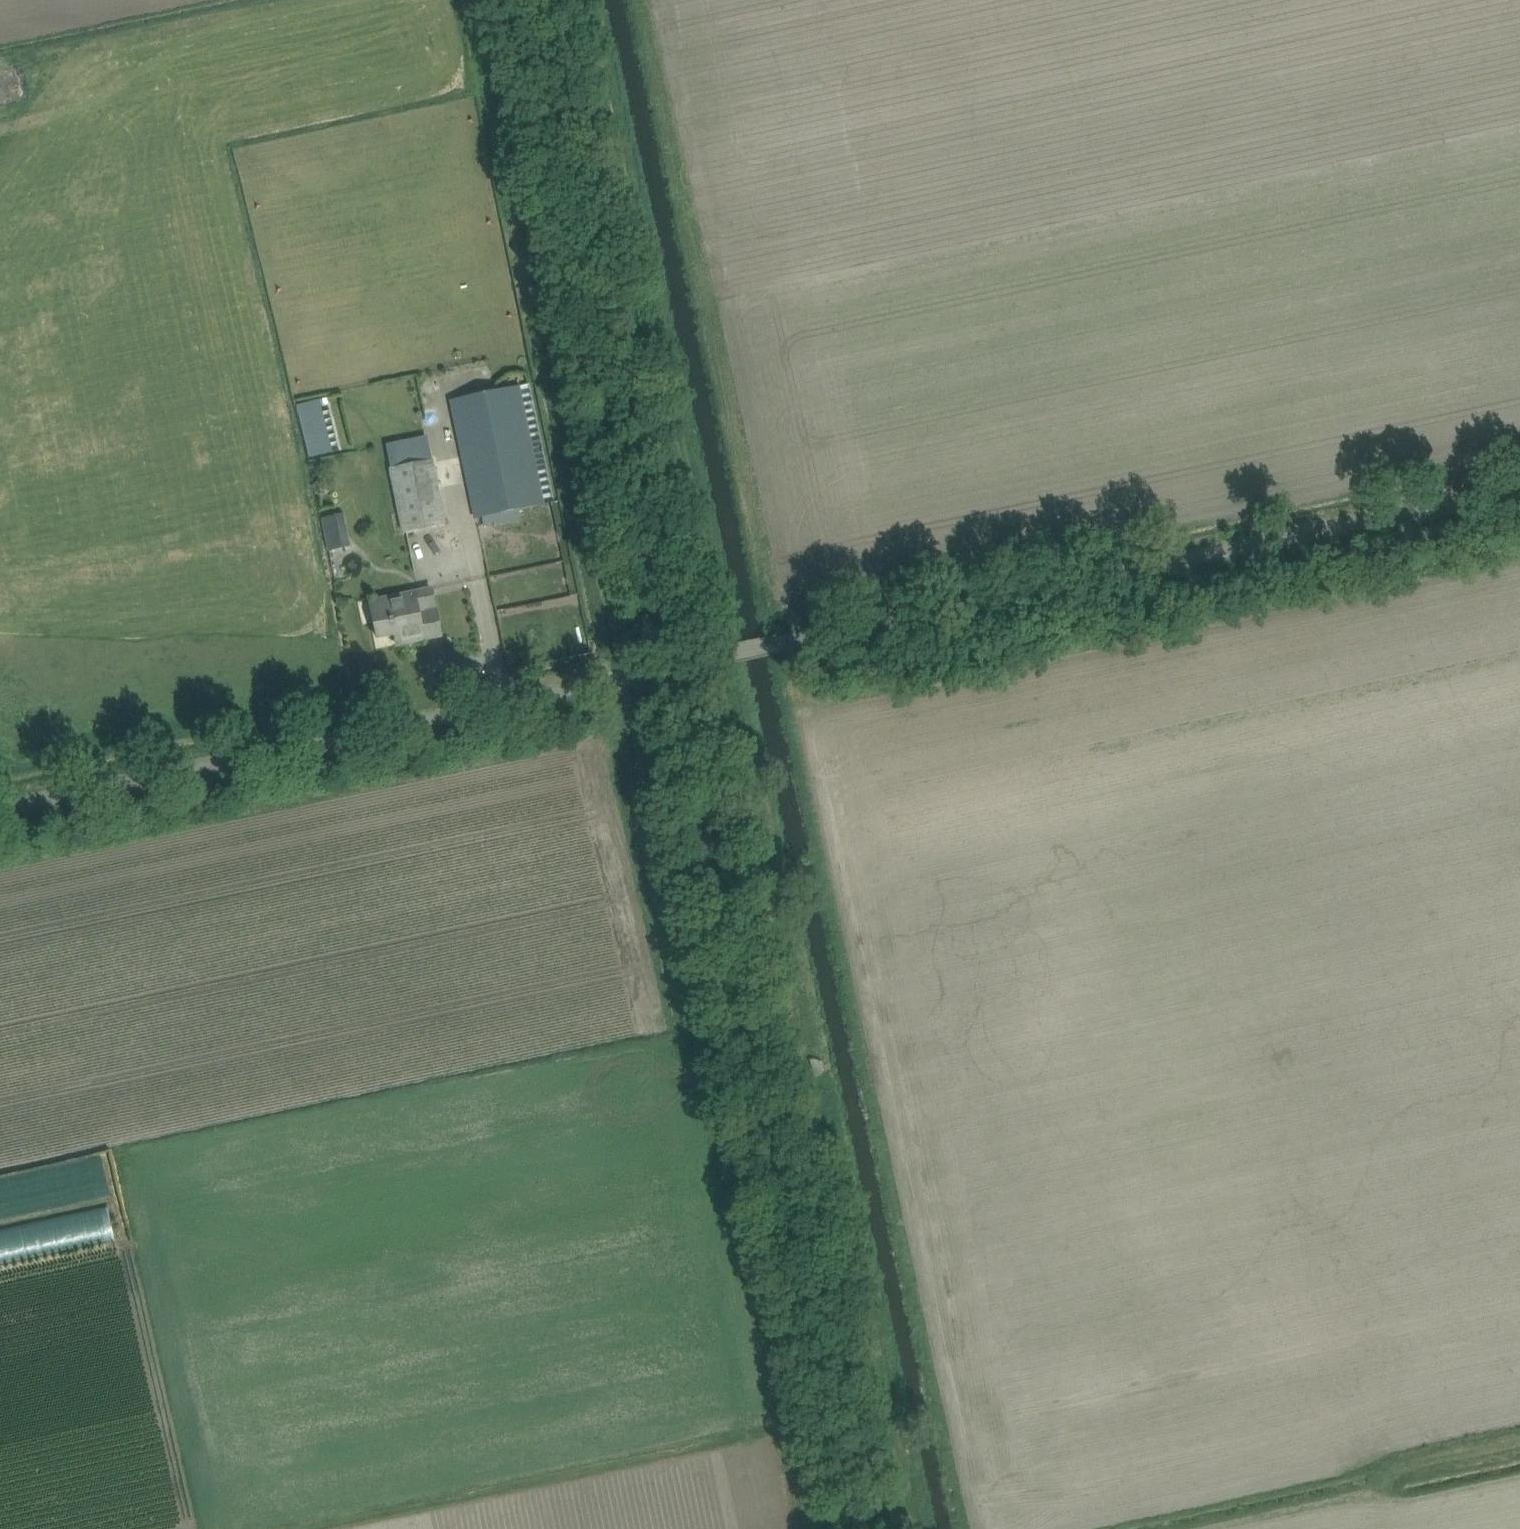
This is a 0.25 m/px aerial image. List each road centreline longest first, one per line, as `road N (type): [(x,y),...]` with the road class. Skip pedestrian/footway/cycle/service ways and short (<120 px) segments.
road 1 (unclassified): [(0,810),(1519,488)]
road 2 (track): [(916,1528),(825,1108),(808,1093),(798,1042),(807,1033),(746,740),(716,659)]
road 3 (track): [(716,659),(720,610),(587,0)]

